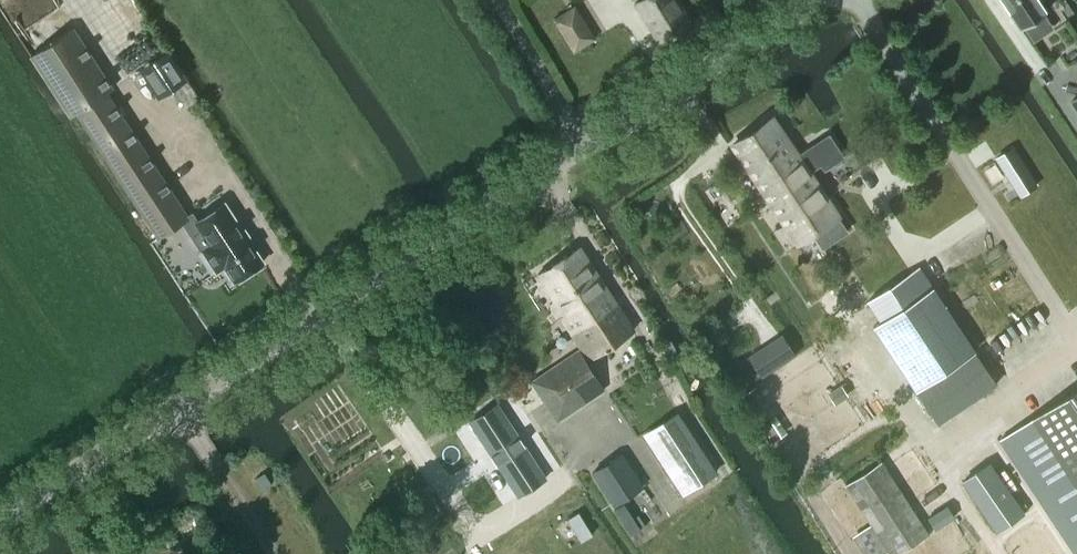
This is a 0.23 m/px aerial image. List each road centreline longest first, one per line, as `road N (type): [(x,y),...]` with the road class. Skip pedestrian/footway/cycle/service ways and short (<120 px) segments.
road 1 (unclassified): [(0,516),(814,0)]
road 2 (track): [(973,182),(839,304),(1004,553)]

